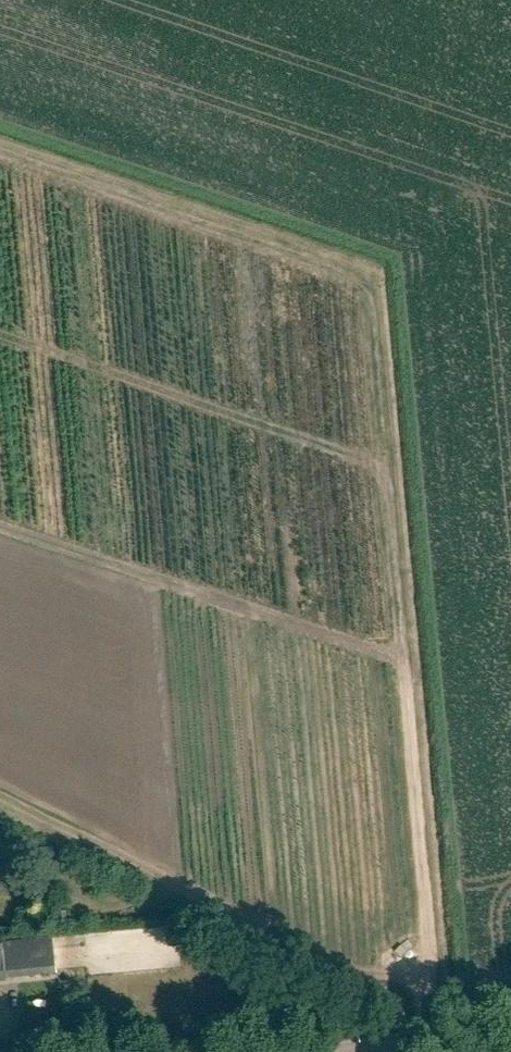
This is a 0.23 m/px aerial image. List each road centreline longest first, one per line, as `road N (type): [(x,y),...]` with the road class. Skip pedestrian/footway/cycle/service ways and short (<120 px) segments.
road 1 (unclassified): [(302,1051),(510,1020)]

